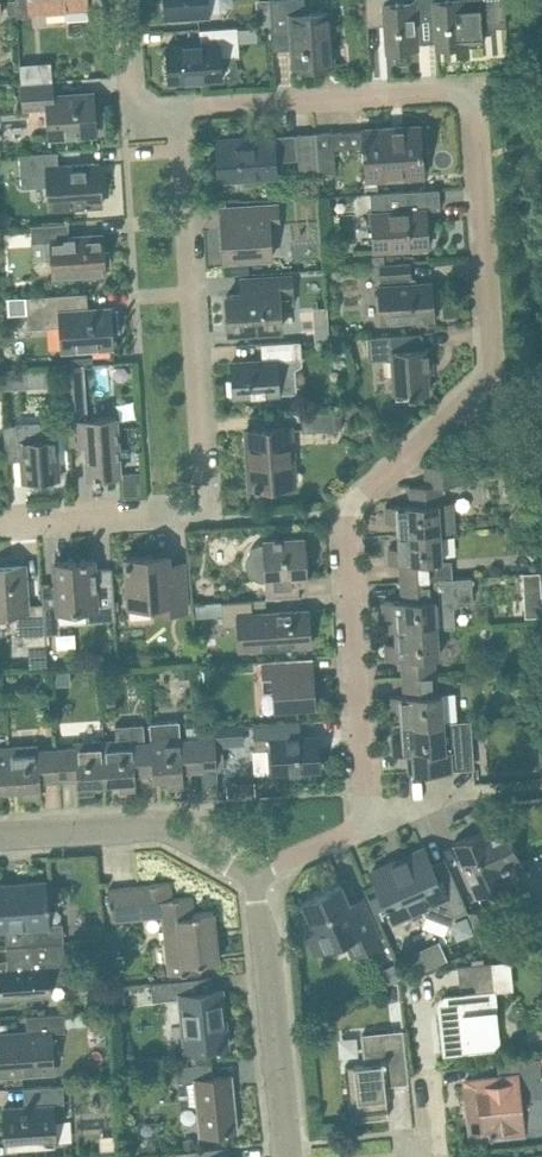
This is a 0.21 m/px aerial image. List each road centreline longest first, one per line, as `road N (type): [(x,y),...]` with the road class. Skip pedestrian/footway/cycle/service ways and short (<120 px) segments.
road 1 (residential): [(368,823),(346,511),(494,377),(476,111),(447,92),(177,111)]
road 2 (residential): [(0,524),(200,511),(177,111)]
road 3 (residential): [(287,1156),(251,875)]
road 4 (residential): [(251,875),(152,826),(0,836)]
road 5 (residential): [(177,111),(129,98),(121,0)]
road 6 (residential): [(251,875),(368,823)]

